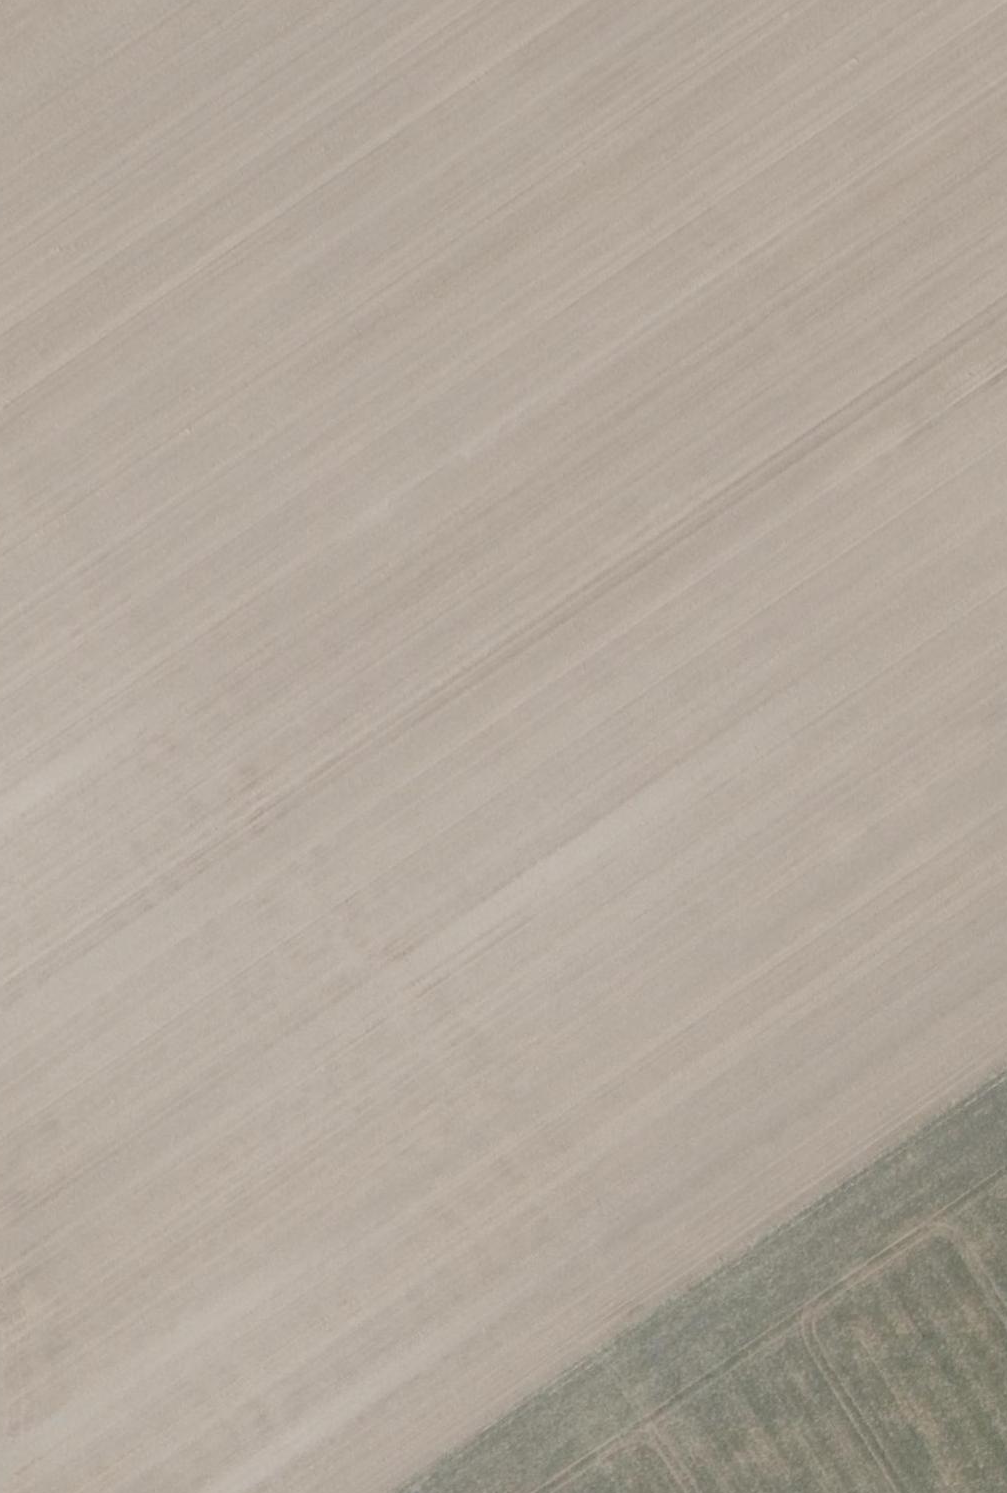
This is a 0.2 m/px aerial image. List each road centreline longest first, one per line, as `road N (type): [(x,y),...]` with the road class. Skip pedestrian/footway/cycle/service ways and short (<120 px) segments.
road 1 (primary): [(1006,561),(788,244),(544,0)]

